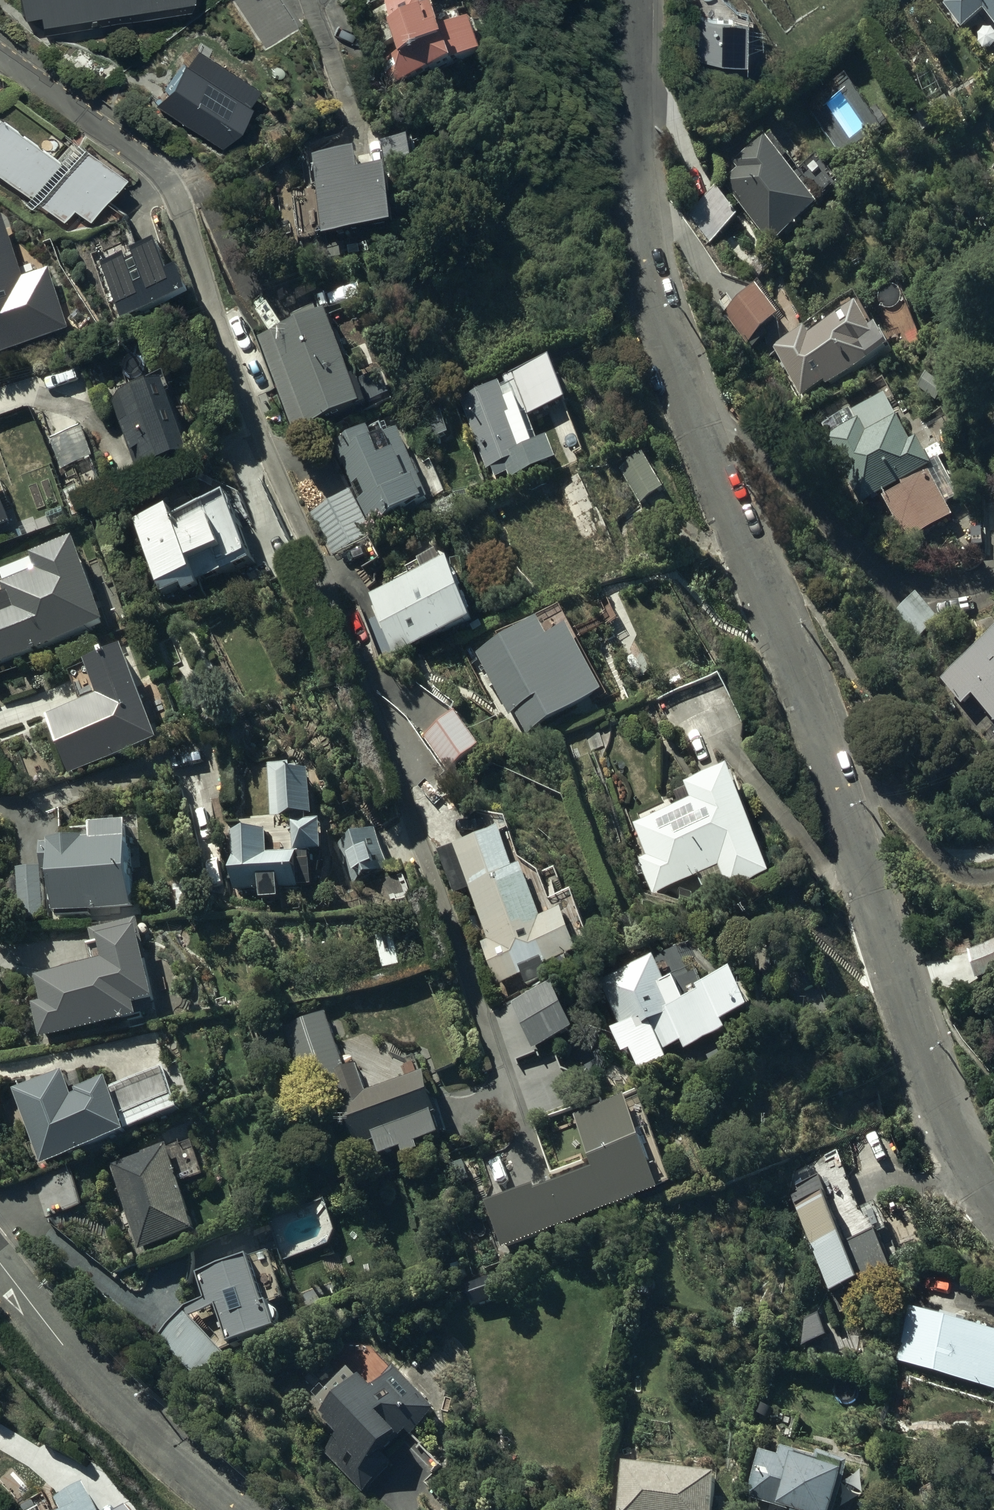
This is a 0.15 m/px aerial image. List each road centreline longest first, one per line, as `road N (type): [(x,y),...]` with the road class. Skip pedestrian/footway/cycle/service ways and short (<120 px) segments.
road 1 (residential): [(993,1195),(906,1017),(827,758),(693,438),(664,350),(629,105),(630,0)]
road 2 (residential): [(0,53),(152,165),(177,198),(500,1076)]
road 3 (residential): [(0,1266),(130,1418),(234,1509)]

